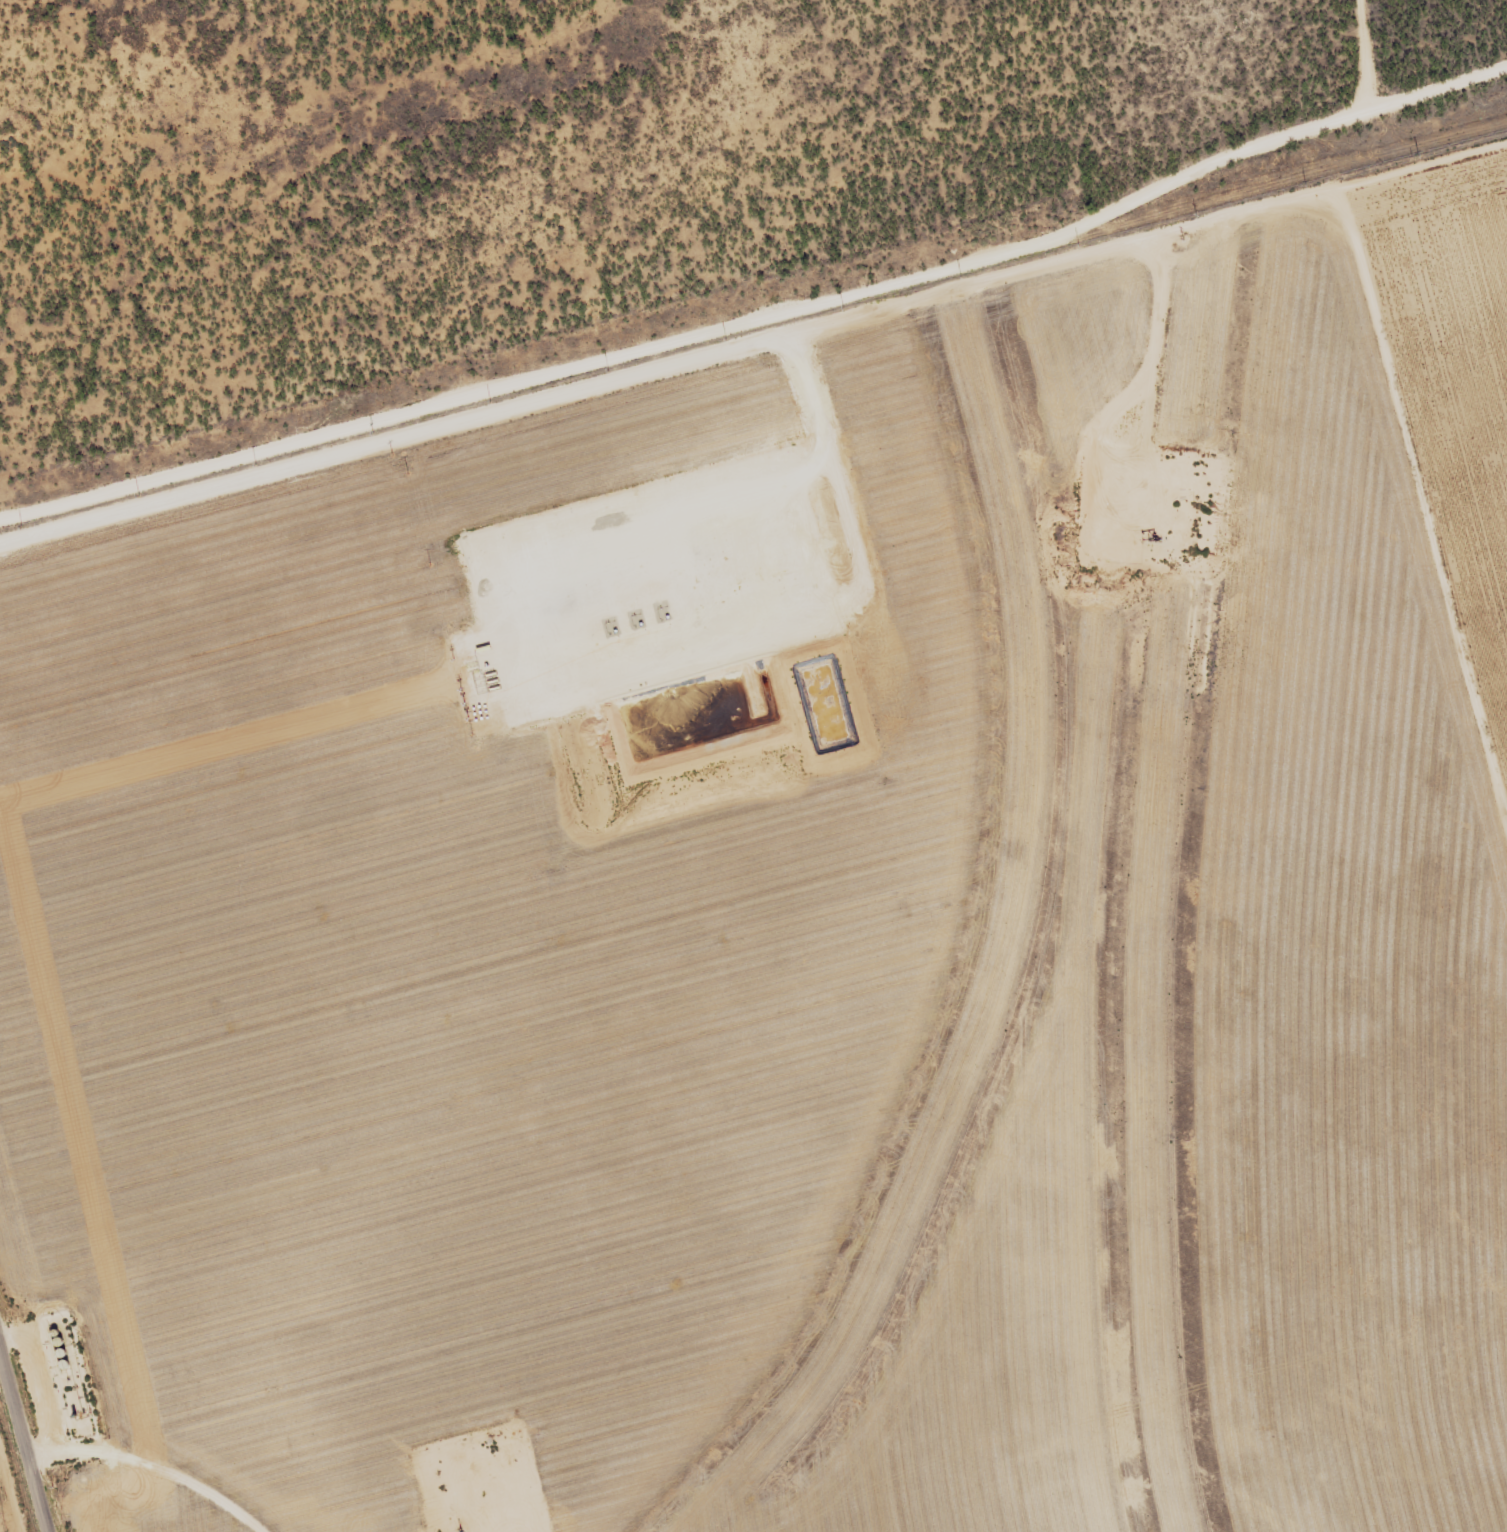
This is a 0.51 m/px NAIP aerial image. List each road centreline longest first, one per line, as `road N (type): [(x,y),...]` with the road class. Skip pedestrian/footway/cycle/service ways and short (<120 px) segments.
road 1 (track): [(1506,144),(0,540)]
road 2 (residential): [(35,1531),(0,1391)]

